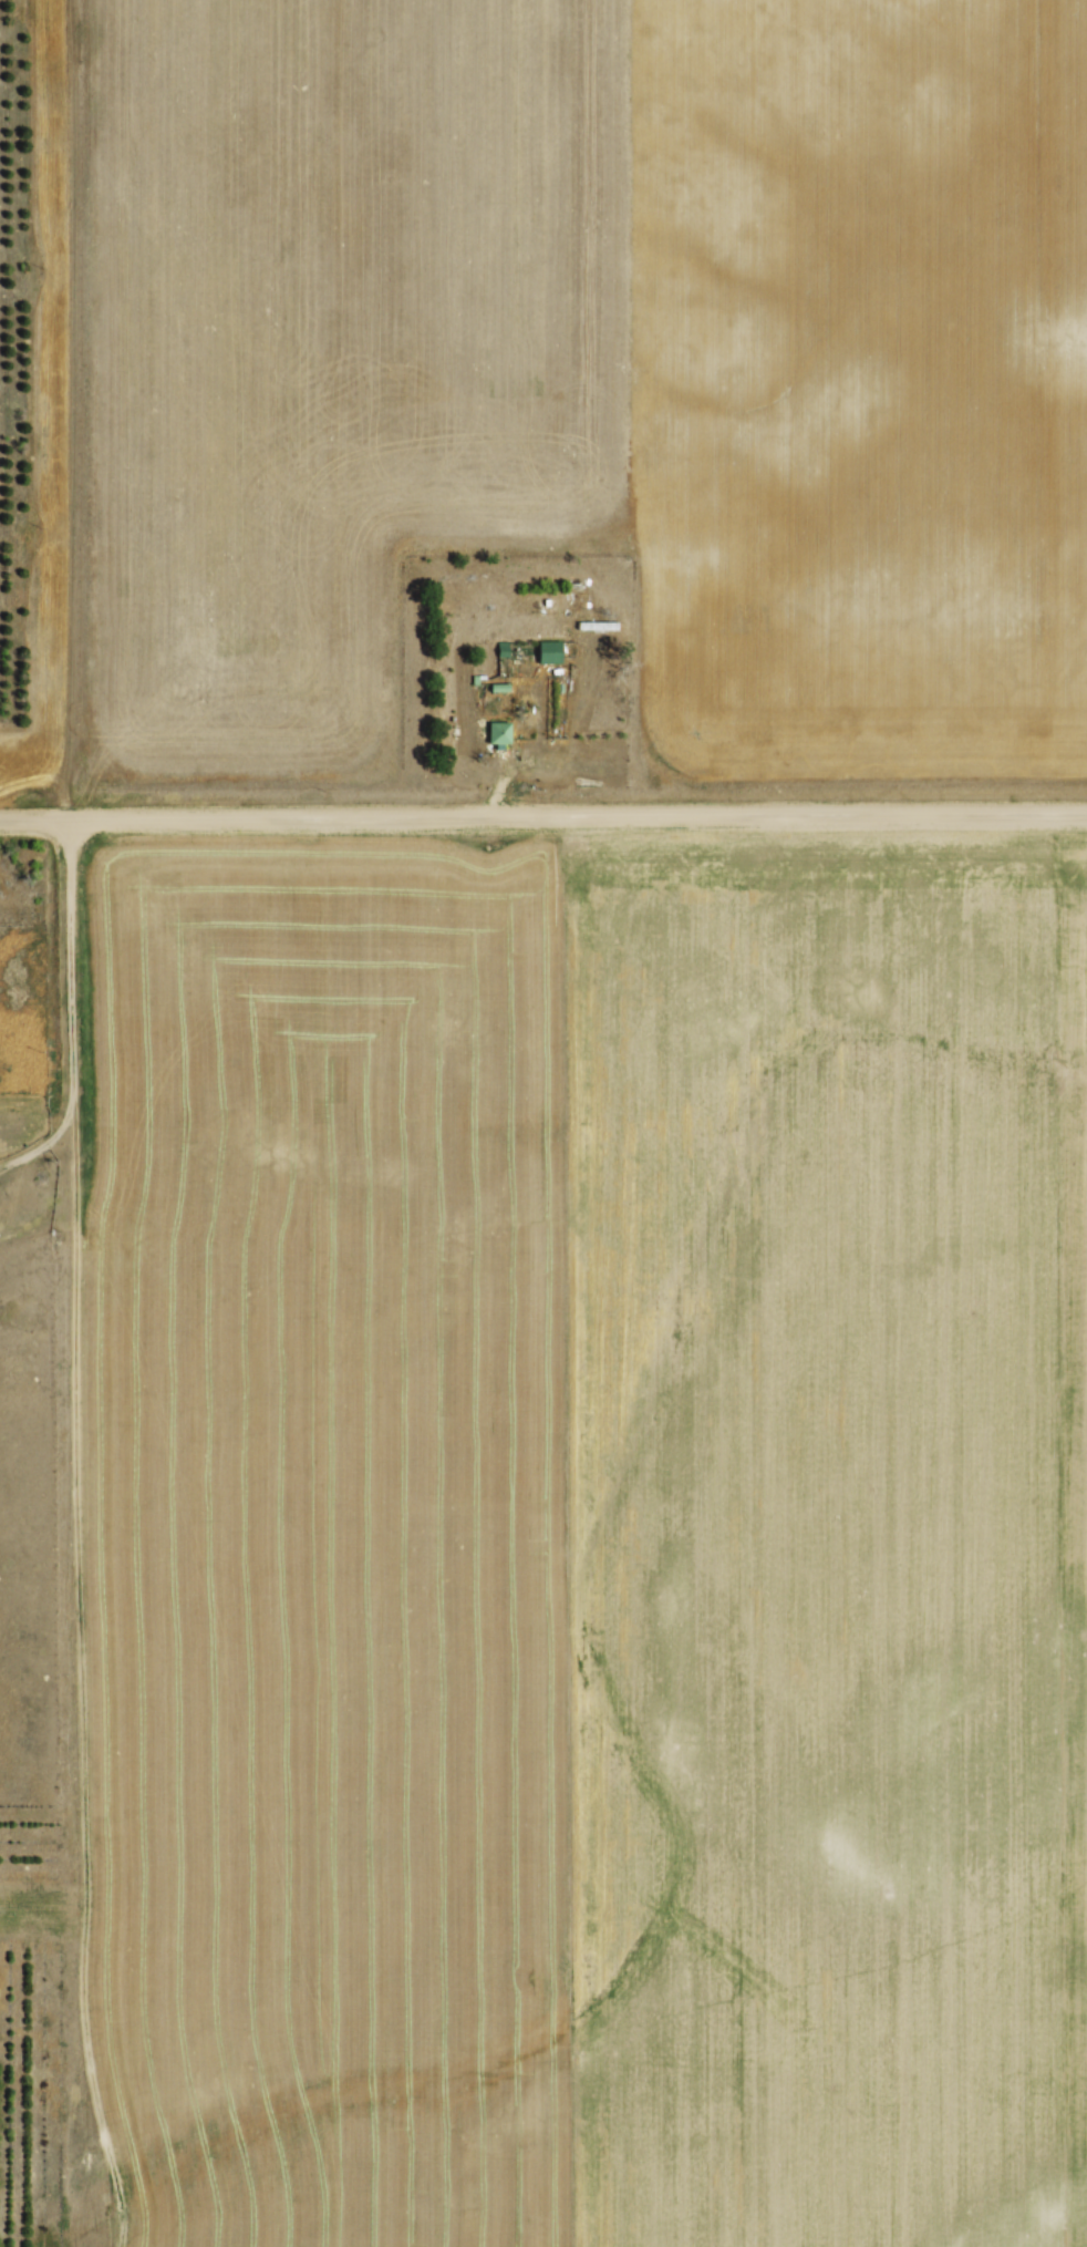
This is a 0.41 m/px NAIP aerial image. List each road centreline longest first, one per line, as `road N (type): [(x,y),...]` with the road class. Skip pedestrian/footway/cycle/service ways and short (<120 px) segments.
road 1 (residential): [(1086,815),(0,820)]

